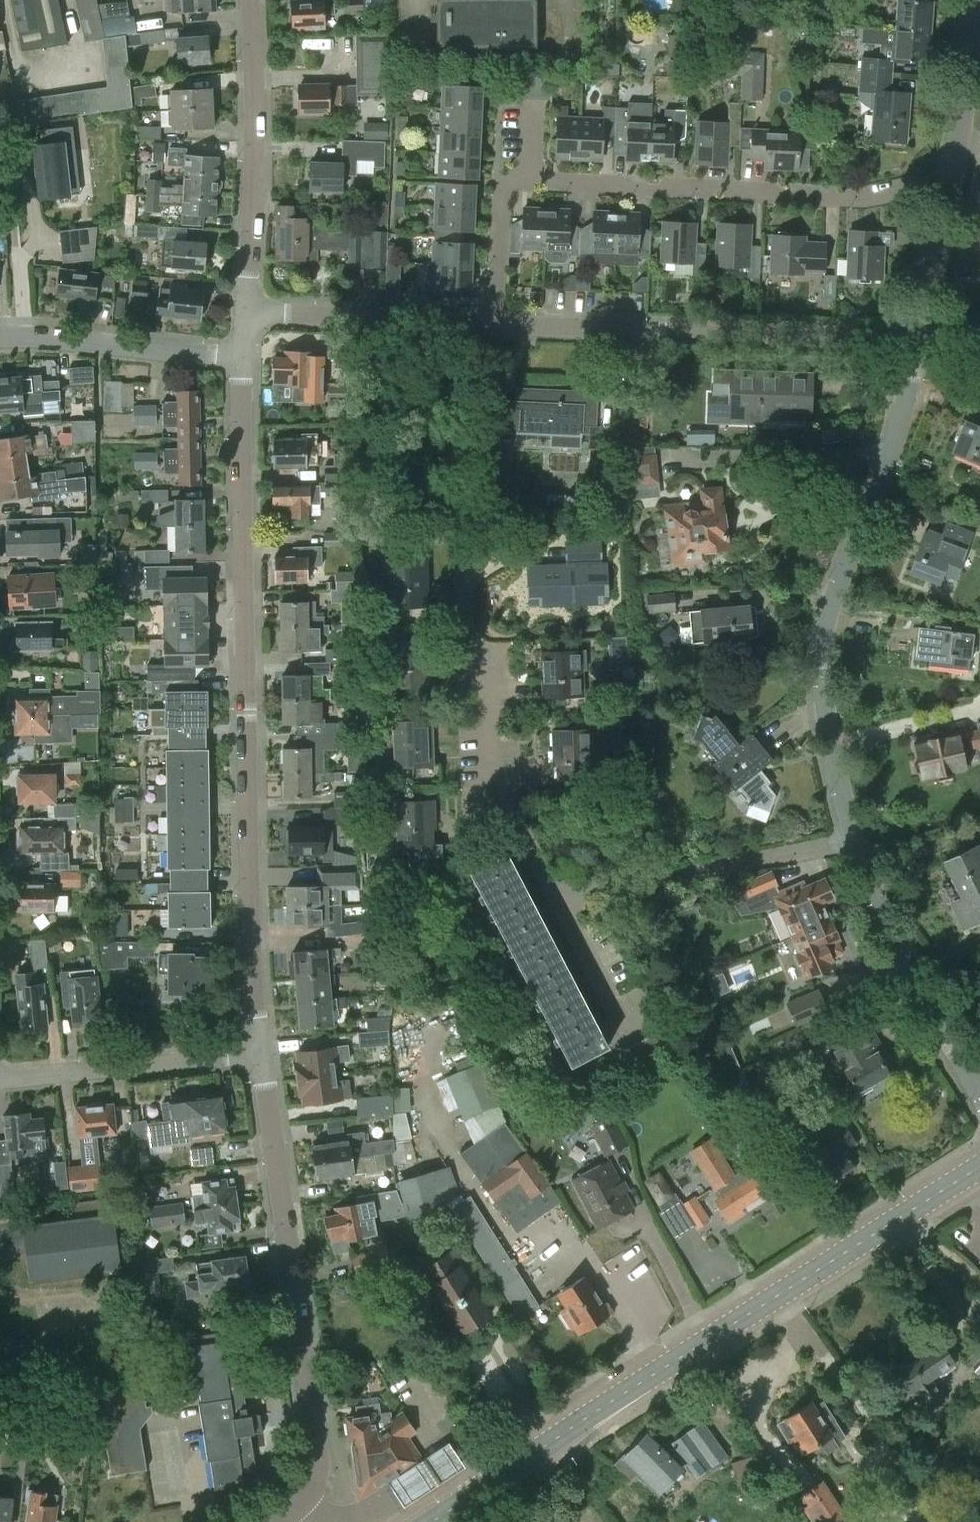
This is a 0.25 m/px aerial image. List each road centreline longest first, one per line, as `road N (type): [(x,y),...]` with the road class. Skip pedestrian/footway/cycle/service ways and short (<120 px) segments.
road 1 (residential): [(260,1051),(250,957),(242,359)]
road 2 (residential): [(495,323),(501,201),(518,180),(656,191),(742,187),(840,200),(951,185)]
road 3 (residential): [(853,841),(824,670),(830,615),(906,407),(919,340)]
road 4 (residential): [(272,1521),(309,1490),(316,1454),(260,1051)]
road 5 (tertiary): [(614,1405),(979,1167)]
road 6 (residential): [(919,340),(495,323)]
road 7 (residential): [(556,895),(489,768),(486,690),(469,659),(465,566)]
road 8 (residential): [(246,312),(249,0)]
road 9 (residential): [(853,841),(556,895)]
road 10 (residential): [(979,1094),(907,966),(853,841)]
road 11 (residential): [(0,1079),(260,1051)]
road 12 (residential): [(495,323),(246,312)]
road 13 (residential): [(242,359),(0,337)]
road 14 (tertiary): [(614,1405),(431,1521)]
road 15 (residential): [(951,185),(972,10)]
road 16 (residential): [(919,340),(951,185)]
road 17 (residential): [(556,895),(628,1032)]

